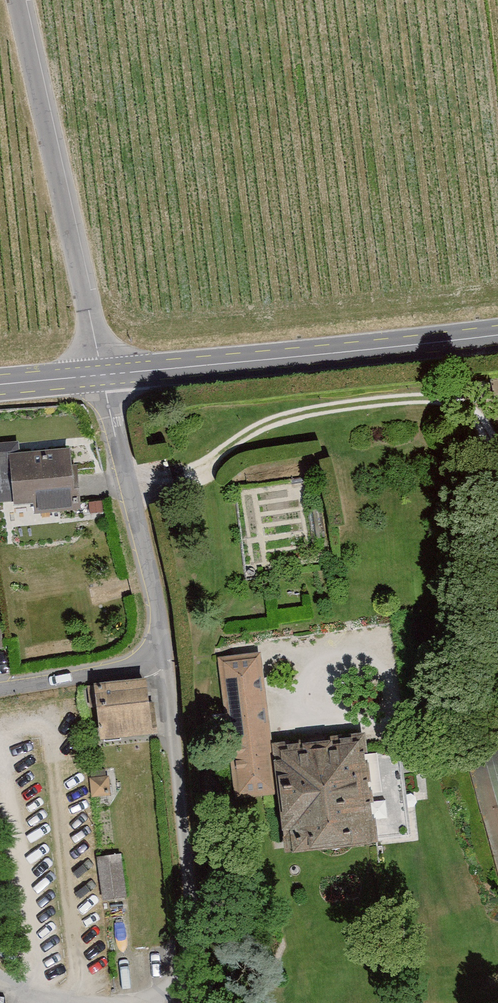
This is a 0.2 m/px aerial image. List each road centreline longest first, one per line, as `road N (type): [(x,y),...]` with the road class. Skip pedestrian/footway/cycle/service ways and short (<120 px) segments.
road 1 (primary): [(105,376),(497,335)]
road 2 (unclassified): [(105,376),(20,0)]
road 3 (residential): [(157,1002),(194,998),(165,660)]
road 4 (residential): [(105,376),(165,660)]
road 5 (residential): [(165,660),(0,689)]

